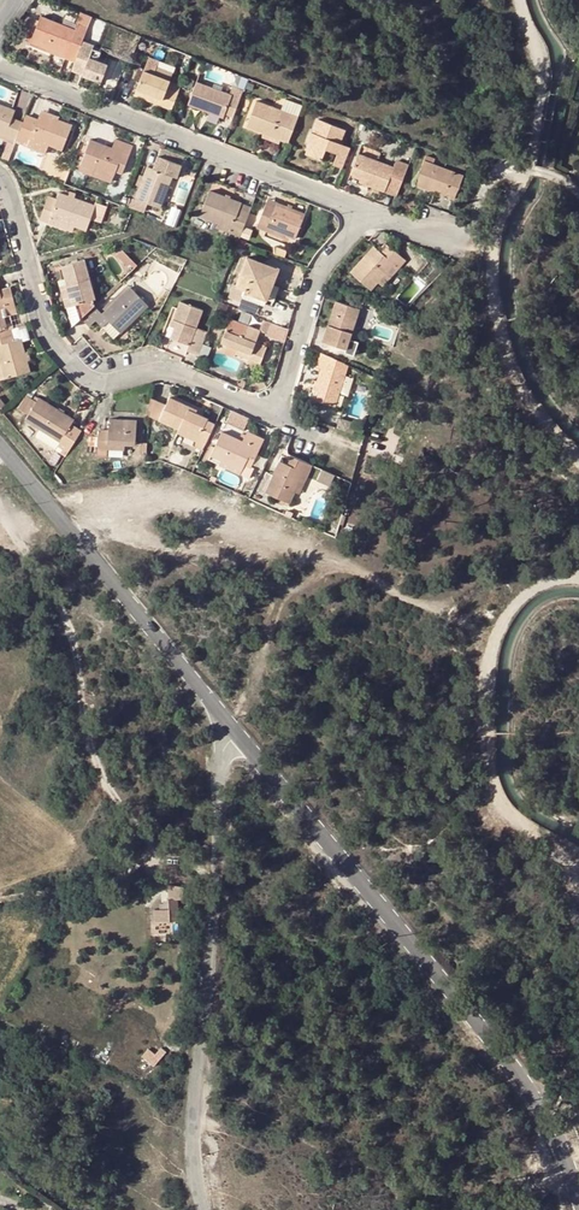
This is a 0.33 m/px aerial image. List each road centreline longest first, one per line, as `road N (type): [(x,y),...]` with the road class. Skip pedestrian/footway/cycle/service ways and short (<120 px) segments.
road 1 (tertiary): [(578,1195),(542,1115),(218,707)]
road 2 (unclassified): [(218,707),(214,906),(189,1113),(202,1209)]
road 3 (track): [(520,0),(542,98),(526,169),(496,237),(496,309),(528,400),(578,457)]
road 4 (track): [(50,499),(120,494),(183,503),(497,633)]
road 5 (track): [(0,513),(64,617),(83,722),(113,792),(155,853),(214,887)]
road 6 (residential): [(0,175),(47,335),(88,382),(176,376),(272,421)]
road 7 (residential): [(358,212),(0,69)]
road 8 (track): [(578,582),(530,591),(506,616),(488,664),(487,735),(498,797),(578,878)]
road 9 (tertiary): [(218,707),(50,499)]
road 10 (residential): [(272,421),(321,271),(359,226),(358,212)]
road 11 (track): [(0,900),(111,882),(155,853)]

